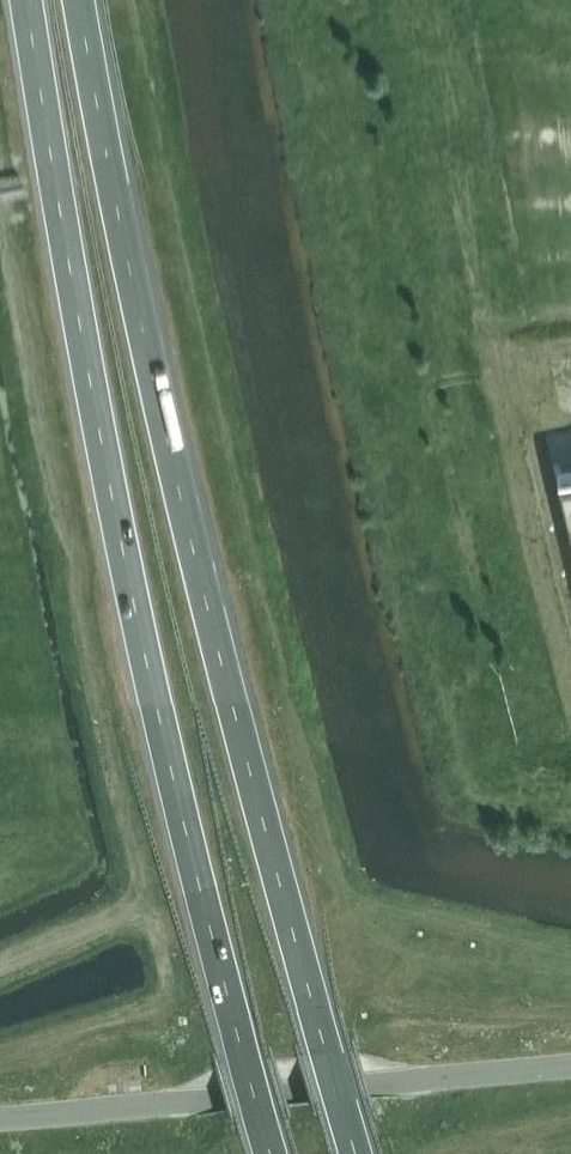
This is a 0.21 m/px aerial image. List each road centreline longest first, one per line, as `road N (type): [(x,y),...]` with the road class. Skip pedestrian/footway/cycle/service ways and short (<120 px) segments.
road 1 (trunk): [(355,1153),(200,580),(80,0)]
road 2 (trunk): [(27,0),(146,663),(272,1153)]
road 3 (unclassified): [(570,1064),(228,1096)]
road 4 (unclassified): [(0,1118),(228,1096)]

